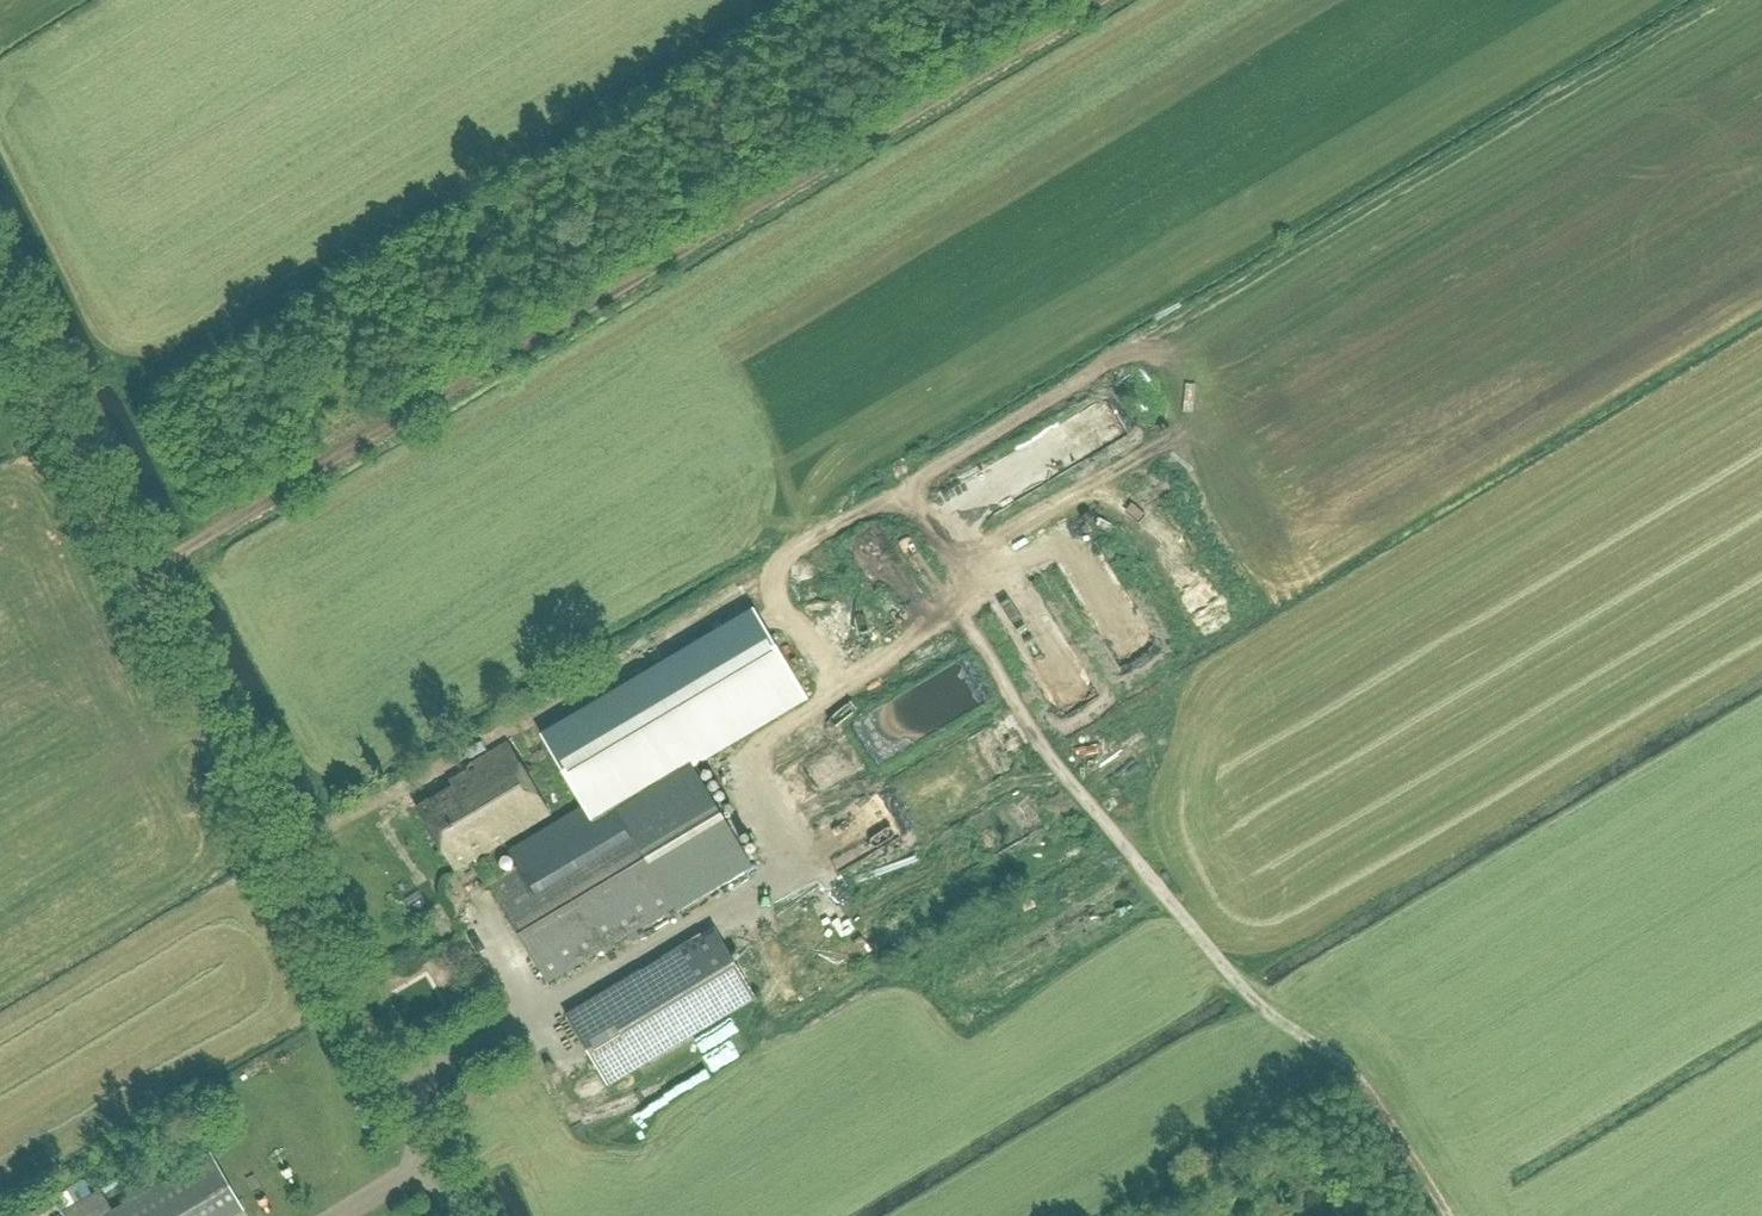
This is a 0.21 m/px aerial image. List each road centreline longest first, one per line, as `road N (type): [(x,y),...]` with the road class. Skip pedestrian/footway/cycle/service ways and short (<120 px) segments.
road 1 (track): [(137,576),(1107,0)]
road 2 (unclassified): [(0,306),(461,1215)]

